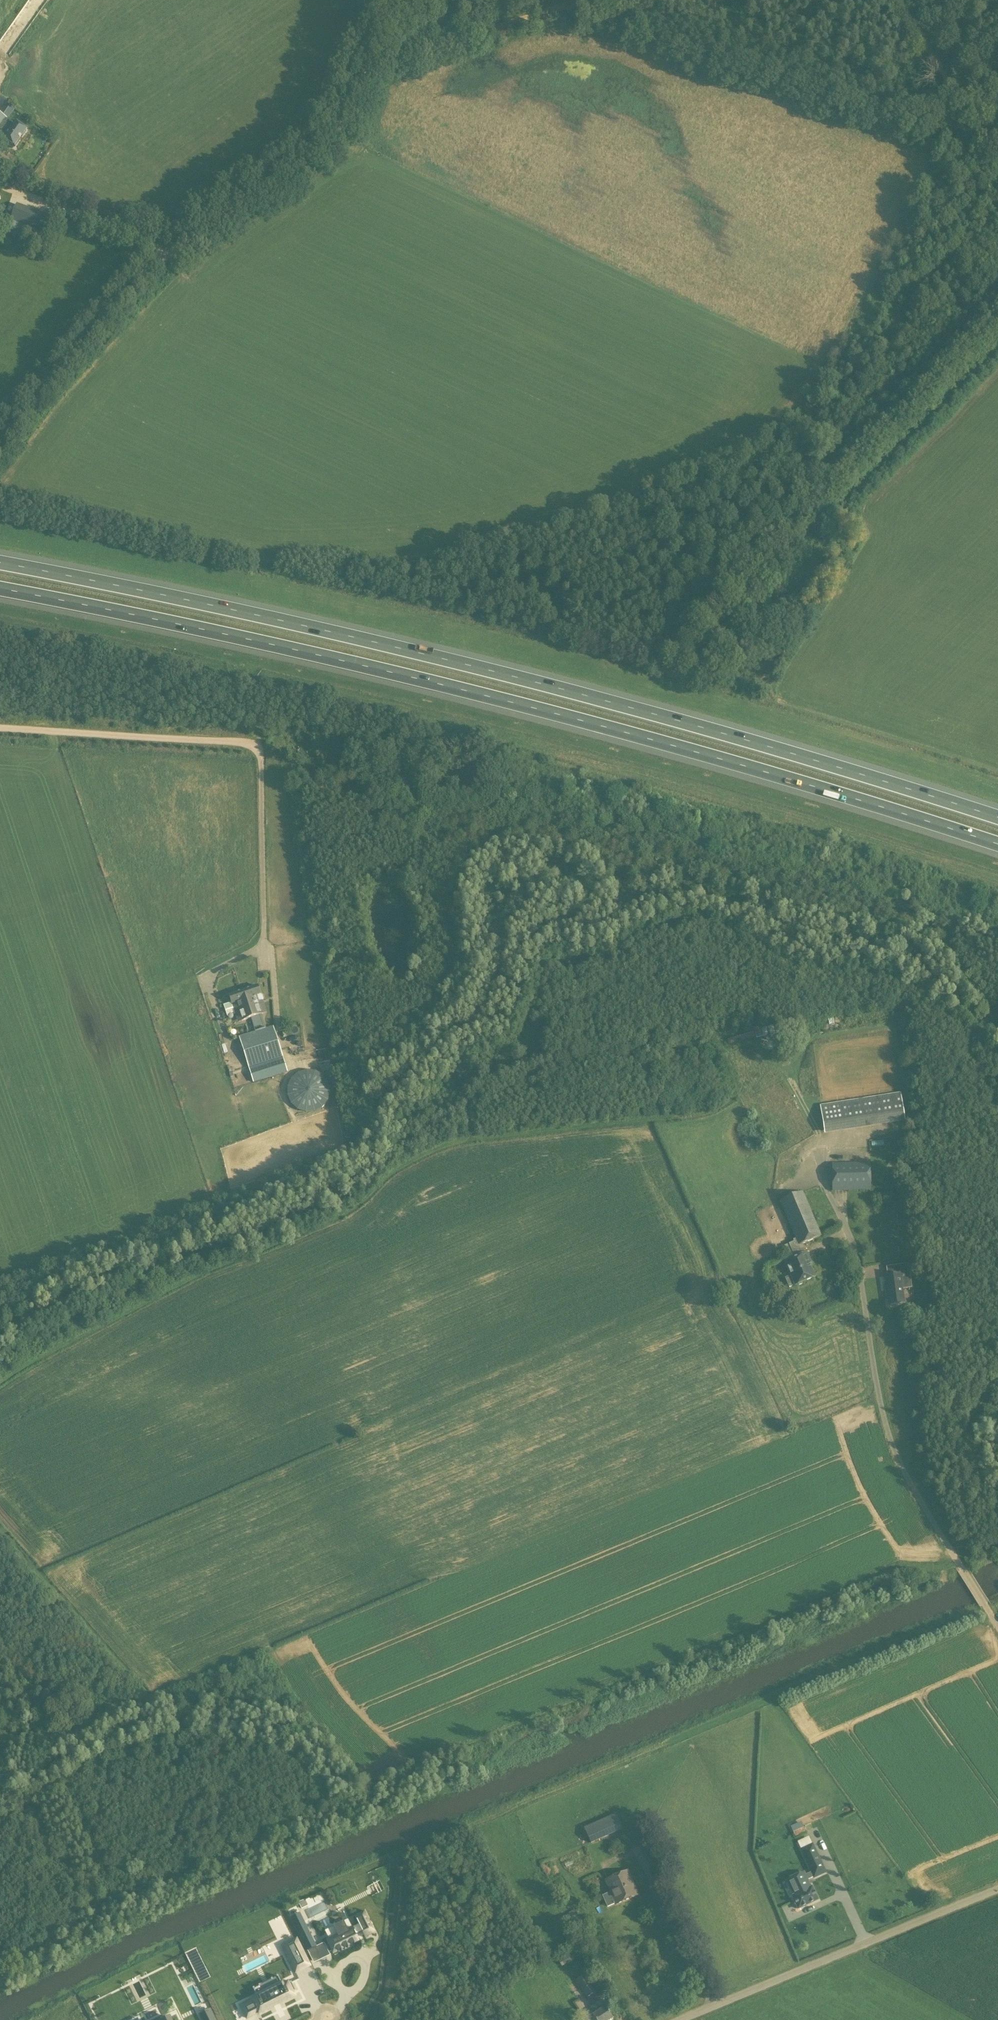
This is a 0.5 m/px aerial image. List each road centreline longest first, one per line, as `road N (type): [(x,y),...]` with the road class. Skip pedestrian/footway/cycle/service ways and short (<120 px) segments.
road 1 (motorway): [(0,589),(398,674),(766,772),(997,845)]
road 2 (motorway): [(997,818),(772,747),(409,650),(0,563)]
road 3 (track): [(372,62),(325,143),(176,251),(0,441)]
road 4 (track): [(687,651),(997,341)]
road 5 (unclassified): [(997,1626),(893,1449),(858,1274)]
road 6 (unclassified): [(690,2019),(997,1891)]
road 7 (track): [(0,731),(261,746)]
road 8 (track): [(372,62),(580,0)]
road 9 (track): [(261,746),(267,938)]
road 10 (track): [(898,0),(997,164)]

